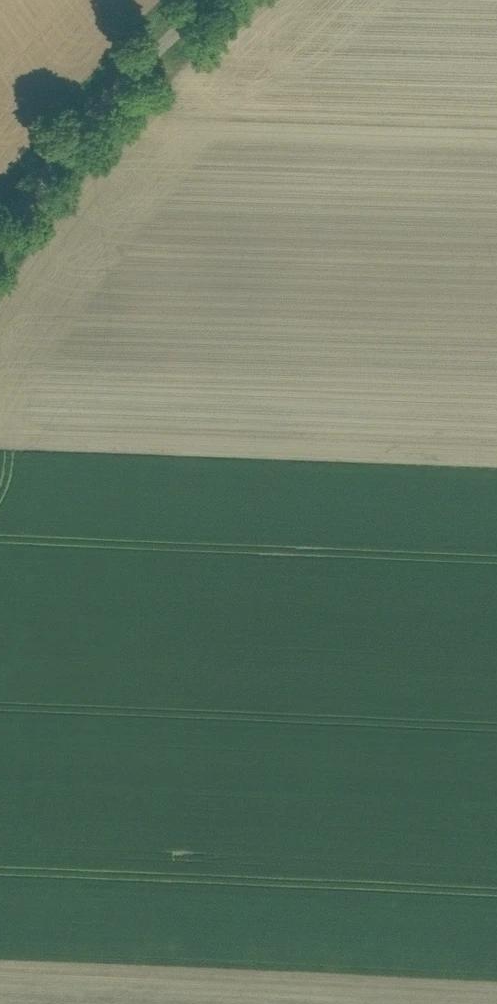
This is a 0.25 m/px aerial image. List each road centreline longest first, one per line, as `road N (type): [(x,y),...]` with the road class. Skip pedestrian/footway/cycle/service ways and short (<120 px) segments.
road 1 (residential): [(222,0),(106,107),(0,244)]

